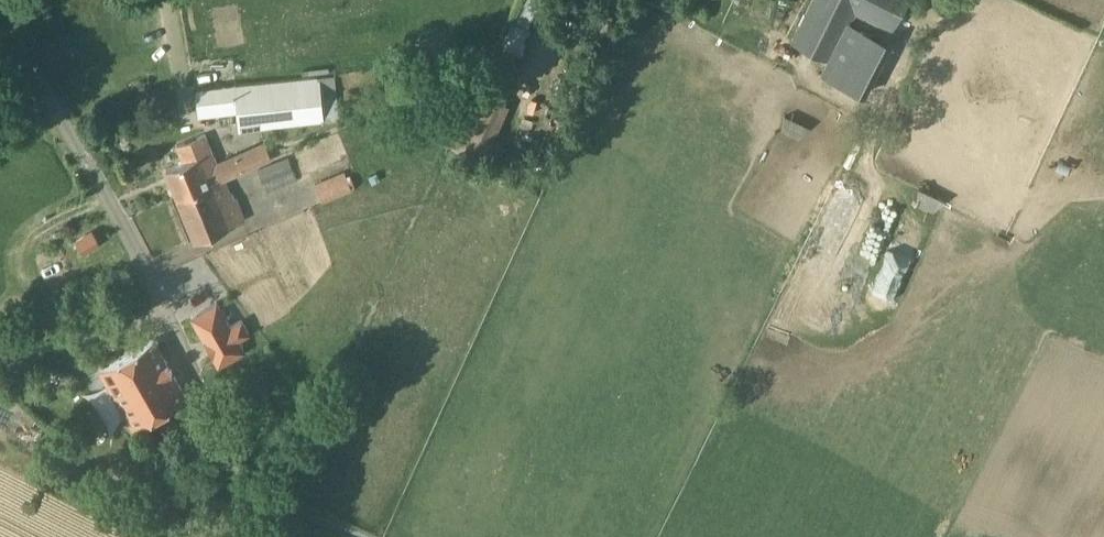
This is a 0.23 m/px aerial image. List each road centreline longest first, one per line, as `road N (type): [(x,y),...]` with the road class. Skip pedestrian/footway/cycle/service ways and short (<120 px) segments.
road 1 (unclassified): [(235,484),(89,167),(0,15)]
road 2 (unclassified): [(353,536),(235,484)]

